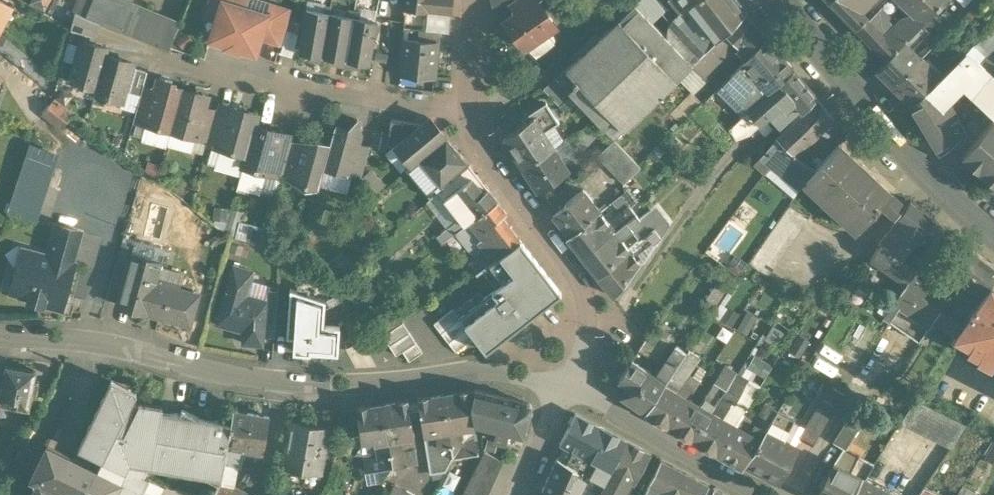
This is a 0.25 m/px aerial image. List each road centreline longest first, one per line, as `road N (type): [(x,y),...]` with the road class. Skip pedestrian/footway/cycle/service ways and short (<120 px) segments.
road 1 (residential): [(0,337),(98,343),(283,384),(494,374),(561,394)]
road 2 (residential): [(470,114),(376,97),(294,98),(147,53)]
road 3 (tertiary): [(779,0),(913,164),(993,238)]
road 4 (residential): [(470,114),(482,157),(580,298),(587,338),(561,394)]
road 5 (residential): [(561,394),(766,494)]

